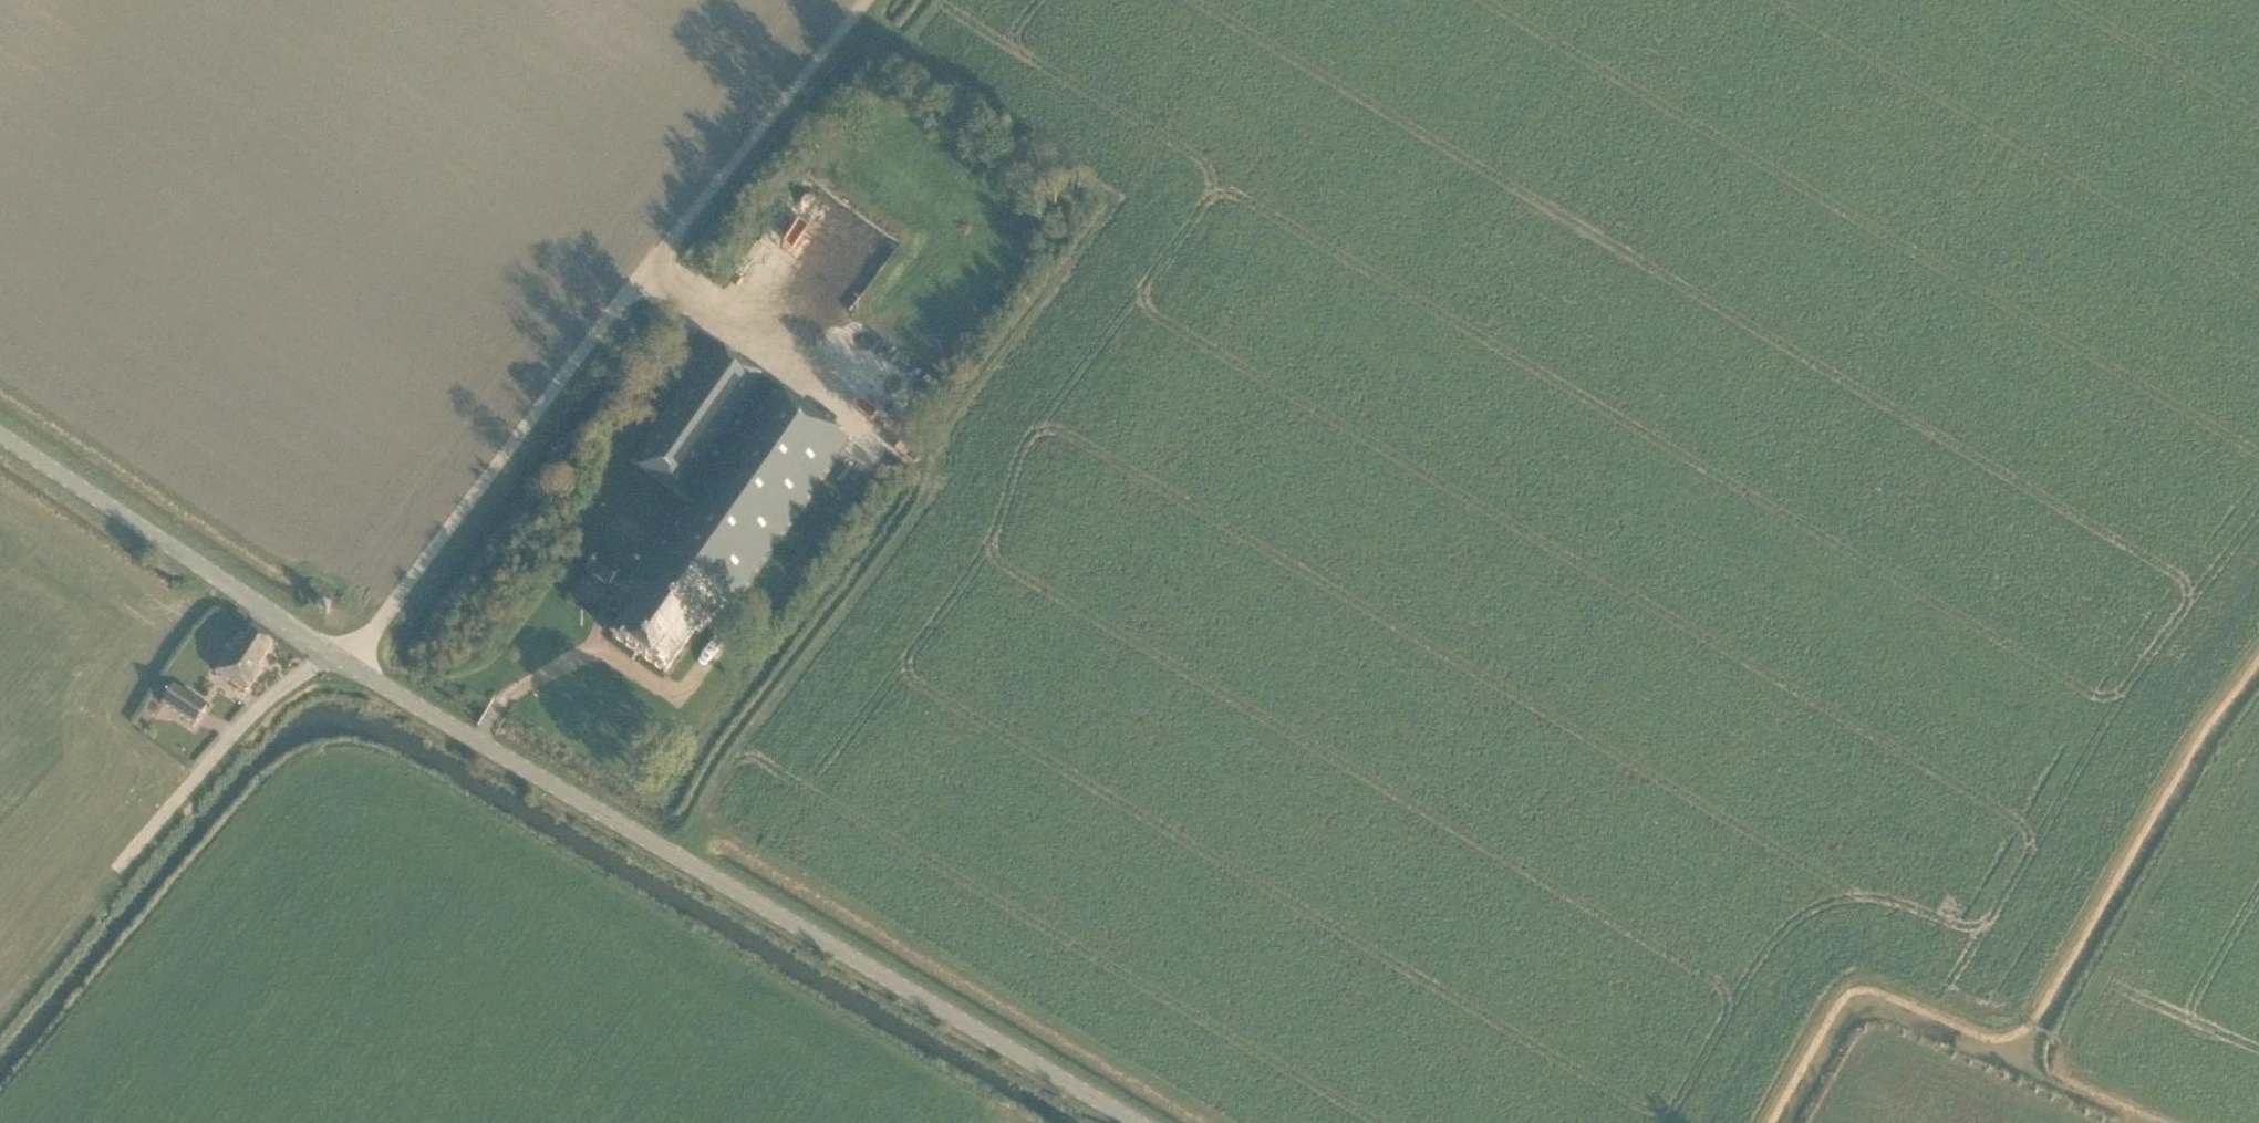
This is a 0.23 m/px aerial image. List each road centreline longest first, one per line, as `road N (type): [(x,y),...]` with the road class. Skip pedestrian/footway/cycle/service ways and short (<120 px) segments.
road 1 (tertiary): [(1133,1122),(328,655),(0,442)]

